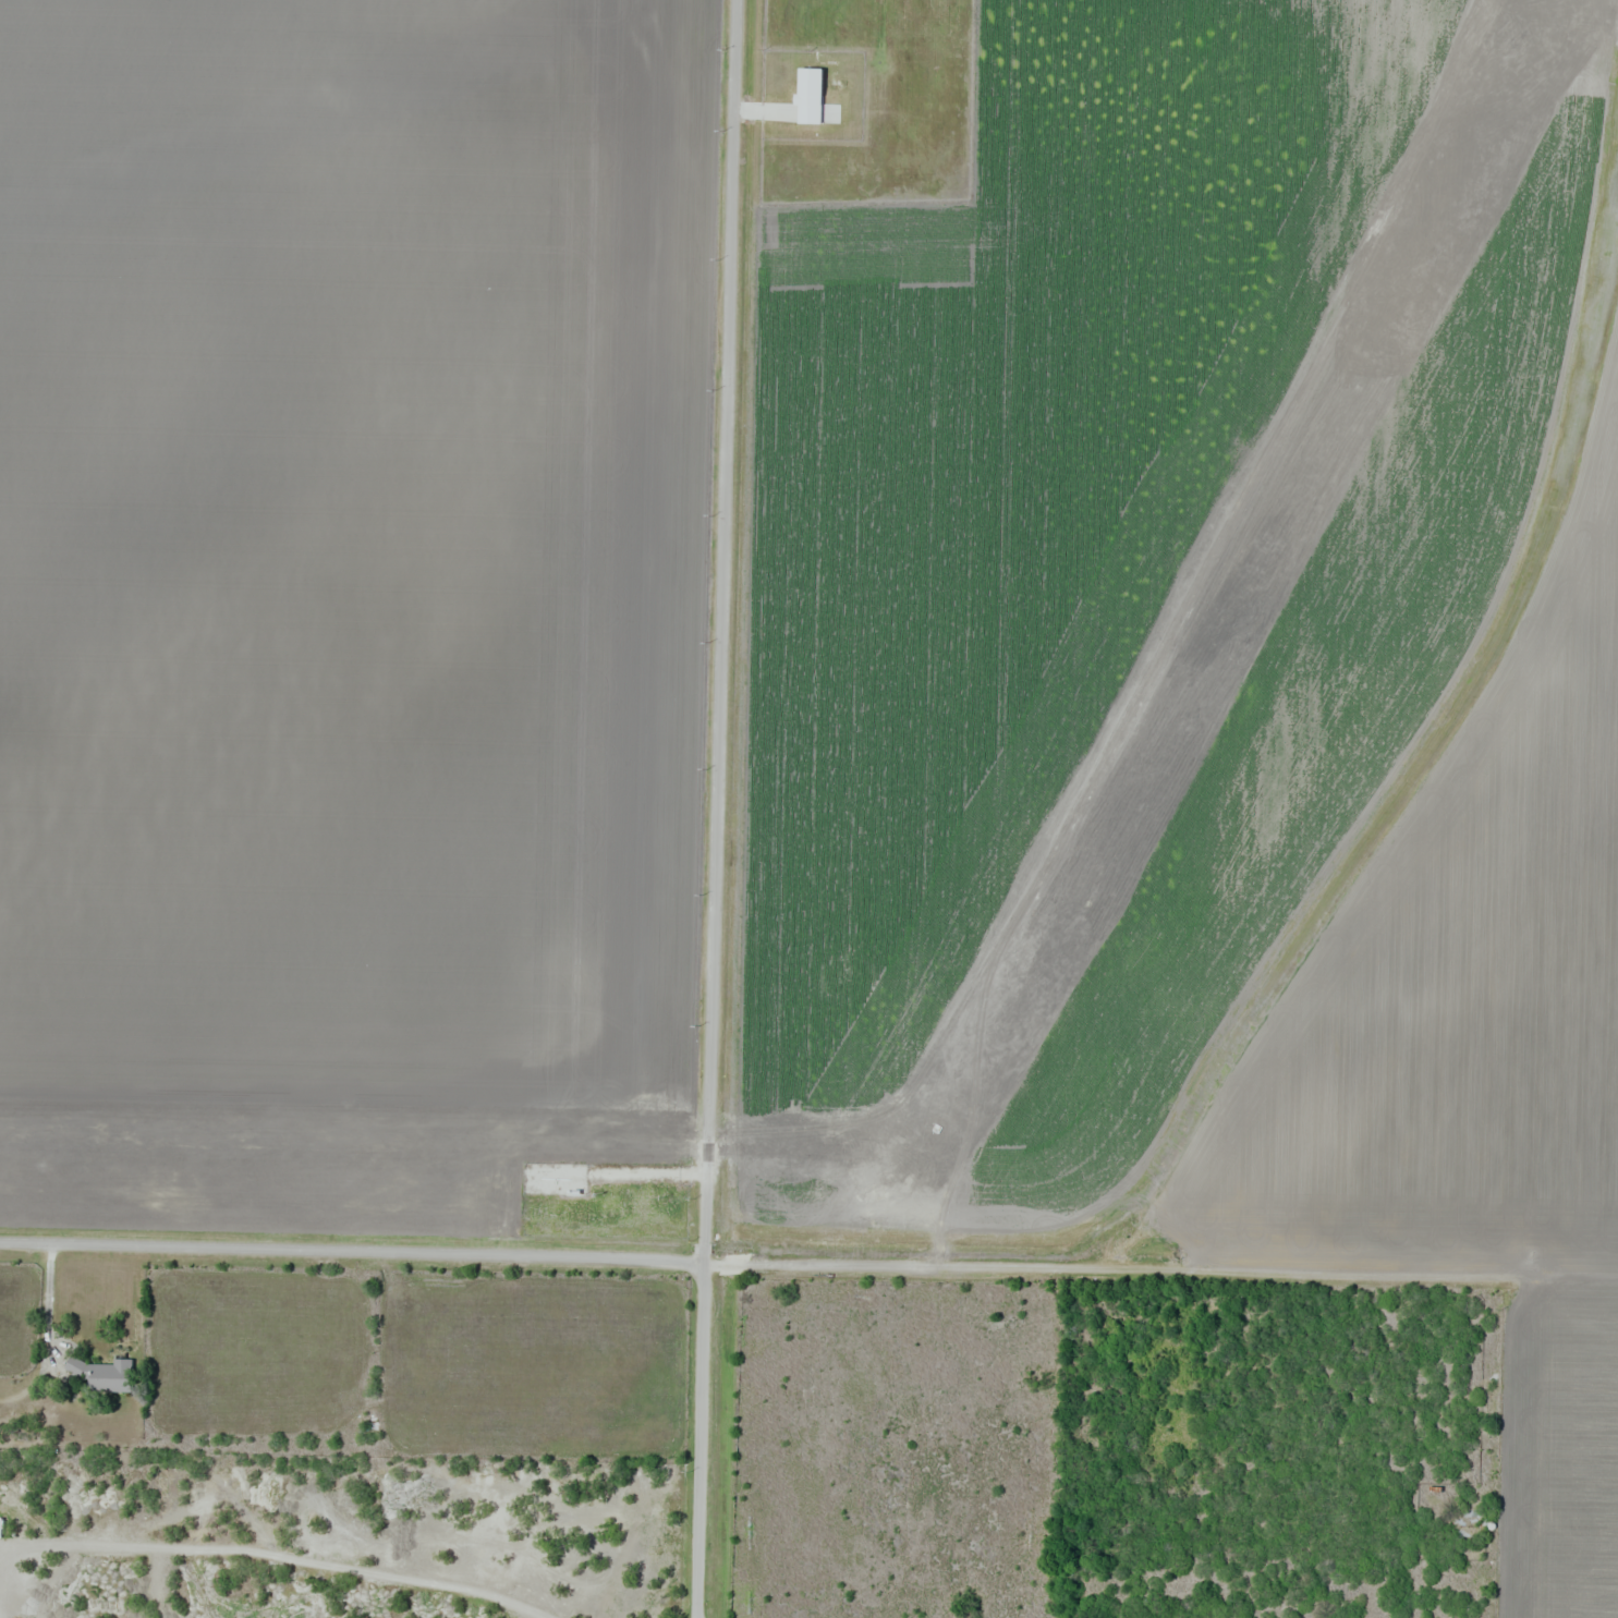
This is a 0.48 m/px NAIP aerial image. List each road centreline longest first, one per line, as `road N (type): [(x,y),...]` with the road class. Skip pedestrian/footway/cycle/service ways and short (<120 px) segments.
road 1 (tertiary): [(736,0),(699,1617)]
road 2 (tertiary): [(0,1244),(707,1264)]

